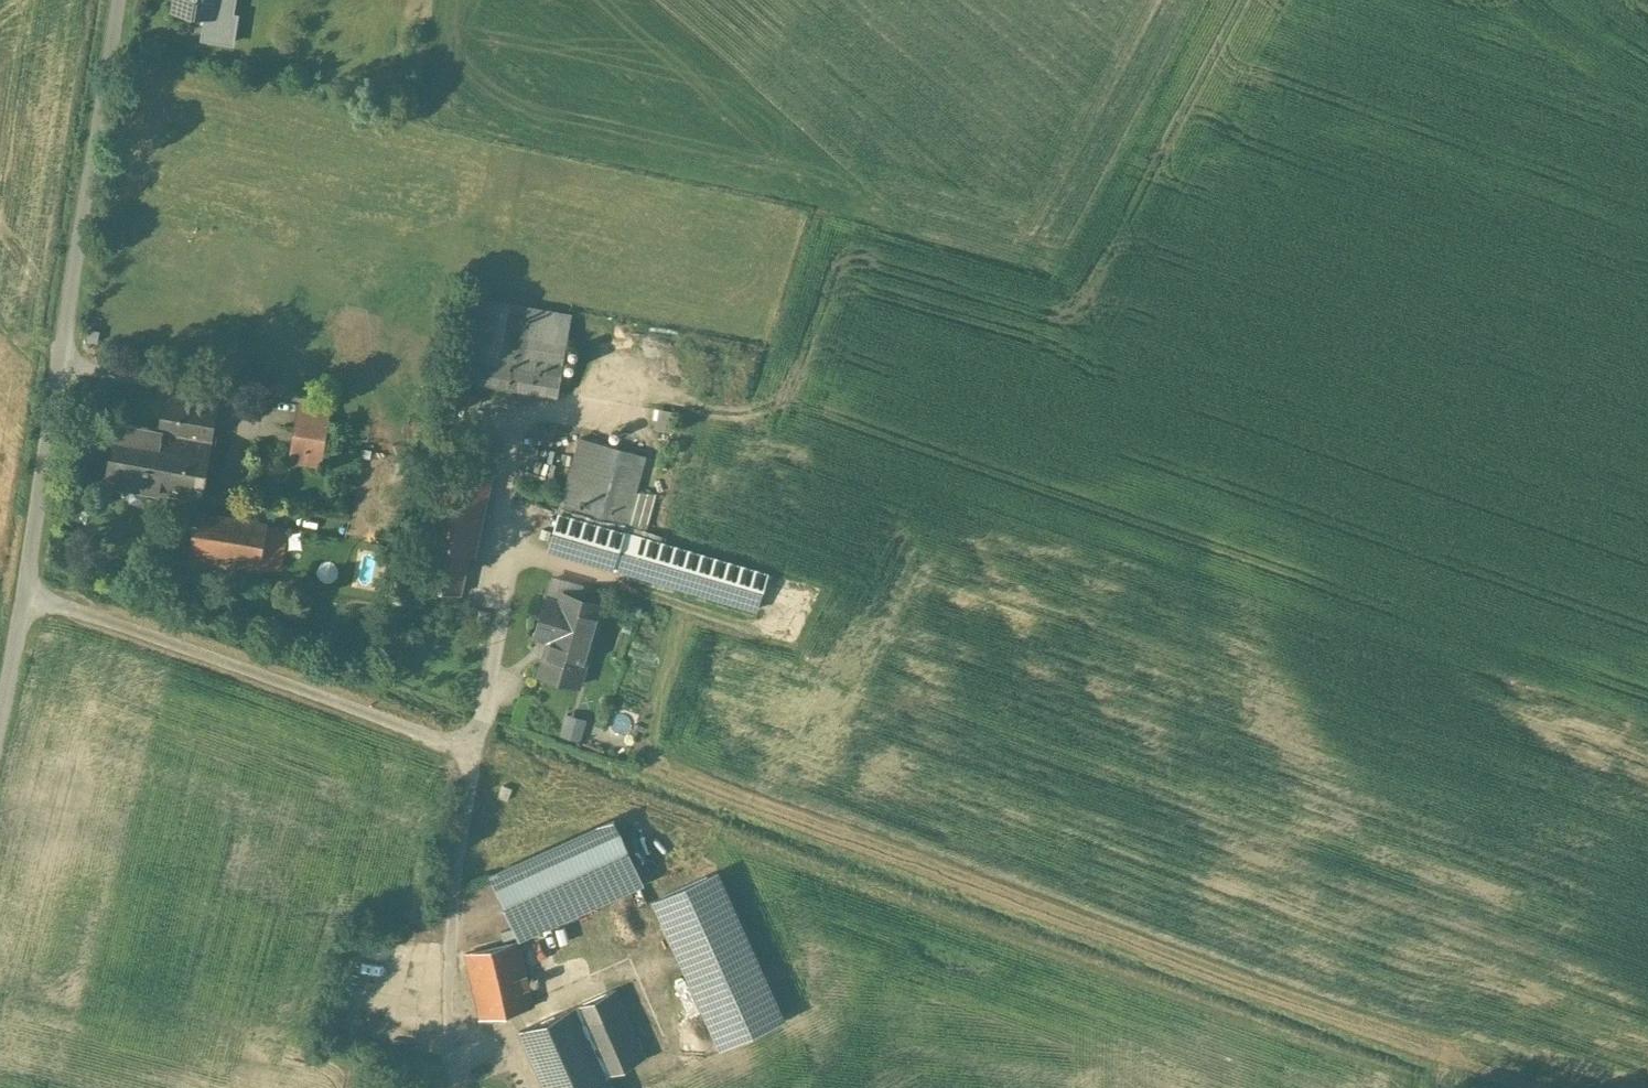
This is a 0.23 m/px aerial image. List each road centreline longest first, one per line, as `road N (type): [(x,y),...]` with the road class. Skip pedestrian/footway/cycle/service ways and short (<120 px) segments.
road 1 (unclassified): [(0,704),(119,0)]

